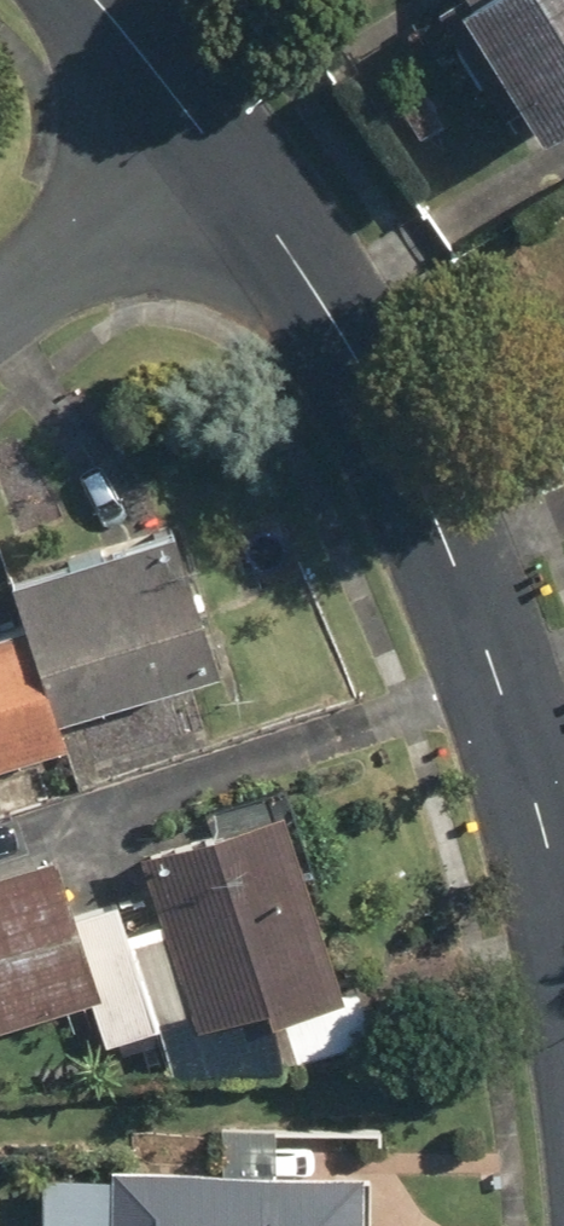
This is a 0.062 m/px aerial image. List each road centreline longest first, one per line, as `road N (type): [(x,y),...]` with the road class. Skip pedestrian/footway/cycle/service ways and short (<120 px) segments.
road 1 (residential): [(205,150),(331,325),(458,584),(499,689),(563,955)]
road 2 (residential): [(205,150),(0,302)]
road 3 (residential): [(87,0),(205,150)]

